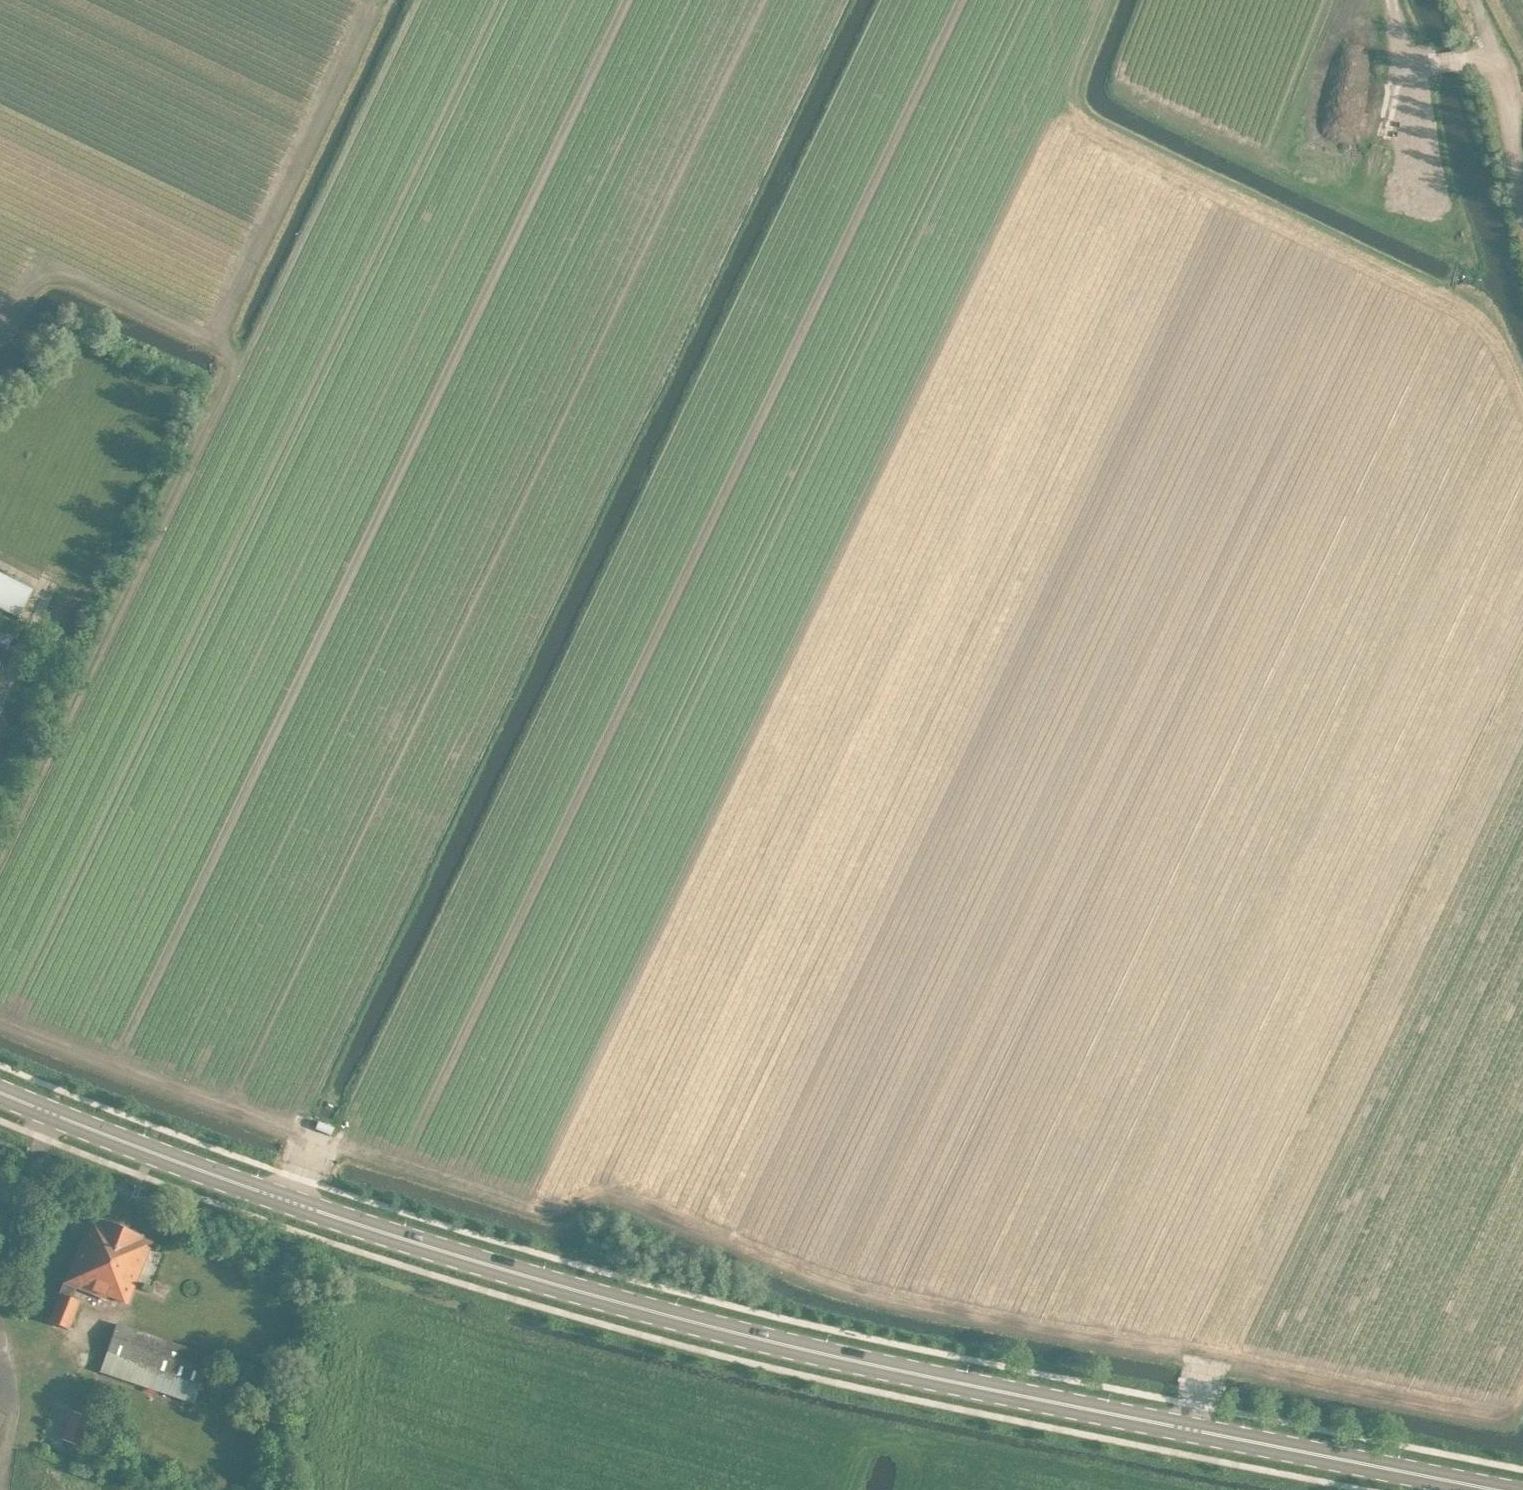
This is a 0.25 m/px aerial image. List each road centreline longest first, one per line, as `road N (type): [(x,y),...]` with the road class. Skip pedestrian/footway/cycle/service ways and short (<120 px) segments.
road 1 (tertiary): [(1496,1489),(788,1346),(343,1218),(0,1090)]
road 2 (track): [(0,1352),(12,1402),(1,1489)]

